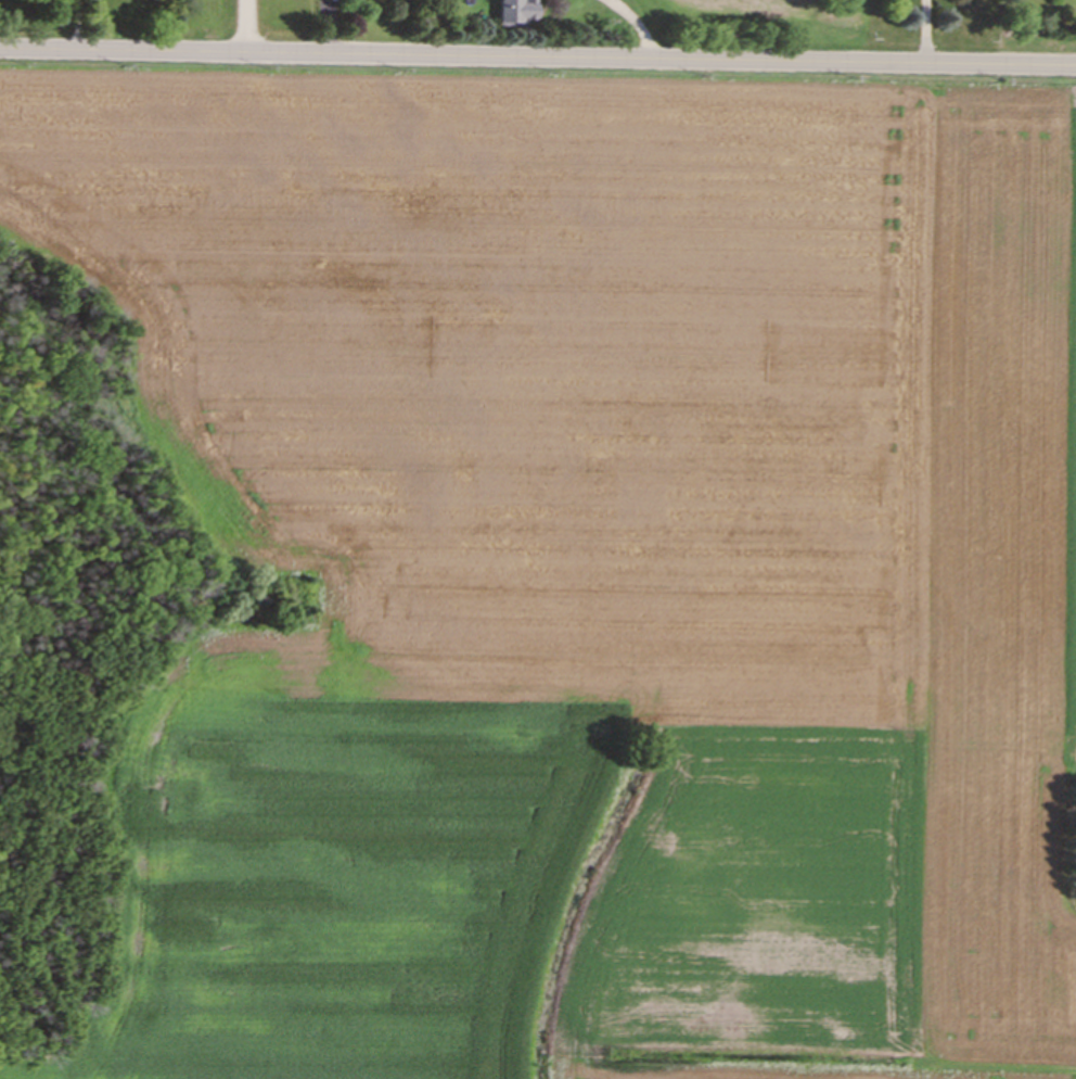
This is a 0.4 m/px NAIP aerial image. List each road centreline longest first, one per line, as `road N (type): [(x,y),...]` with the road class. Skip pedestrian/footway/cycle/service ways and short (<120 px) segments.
road 1 (residential): [(0,47),(1075,66)]

